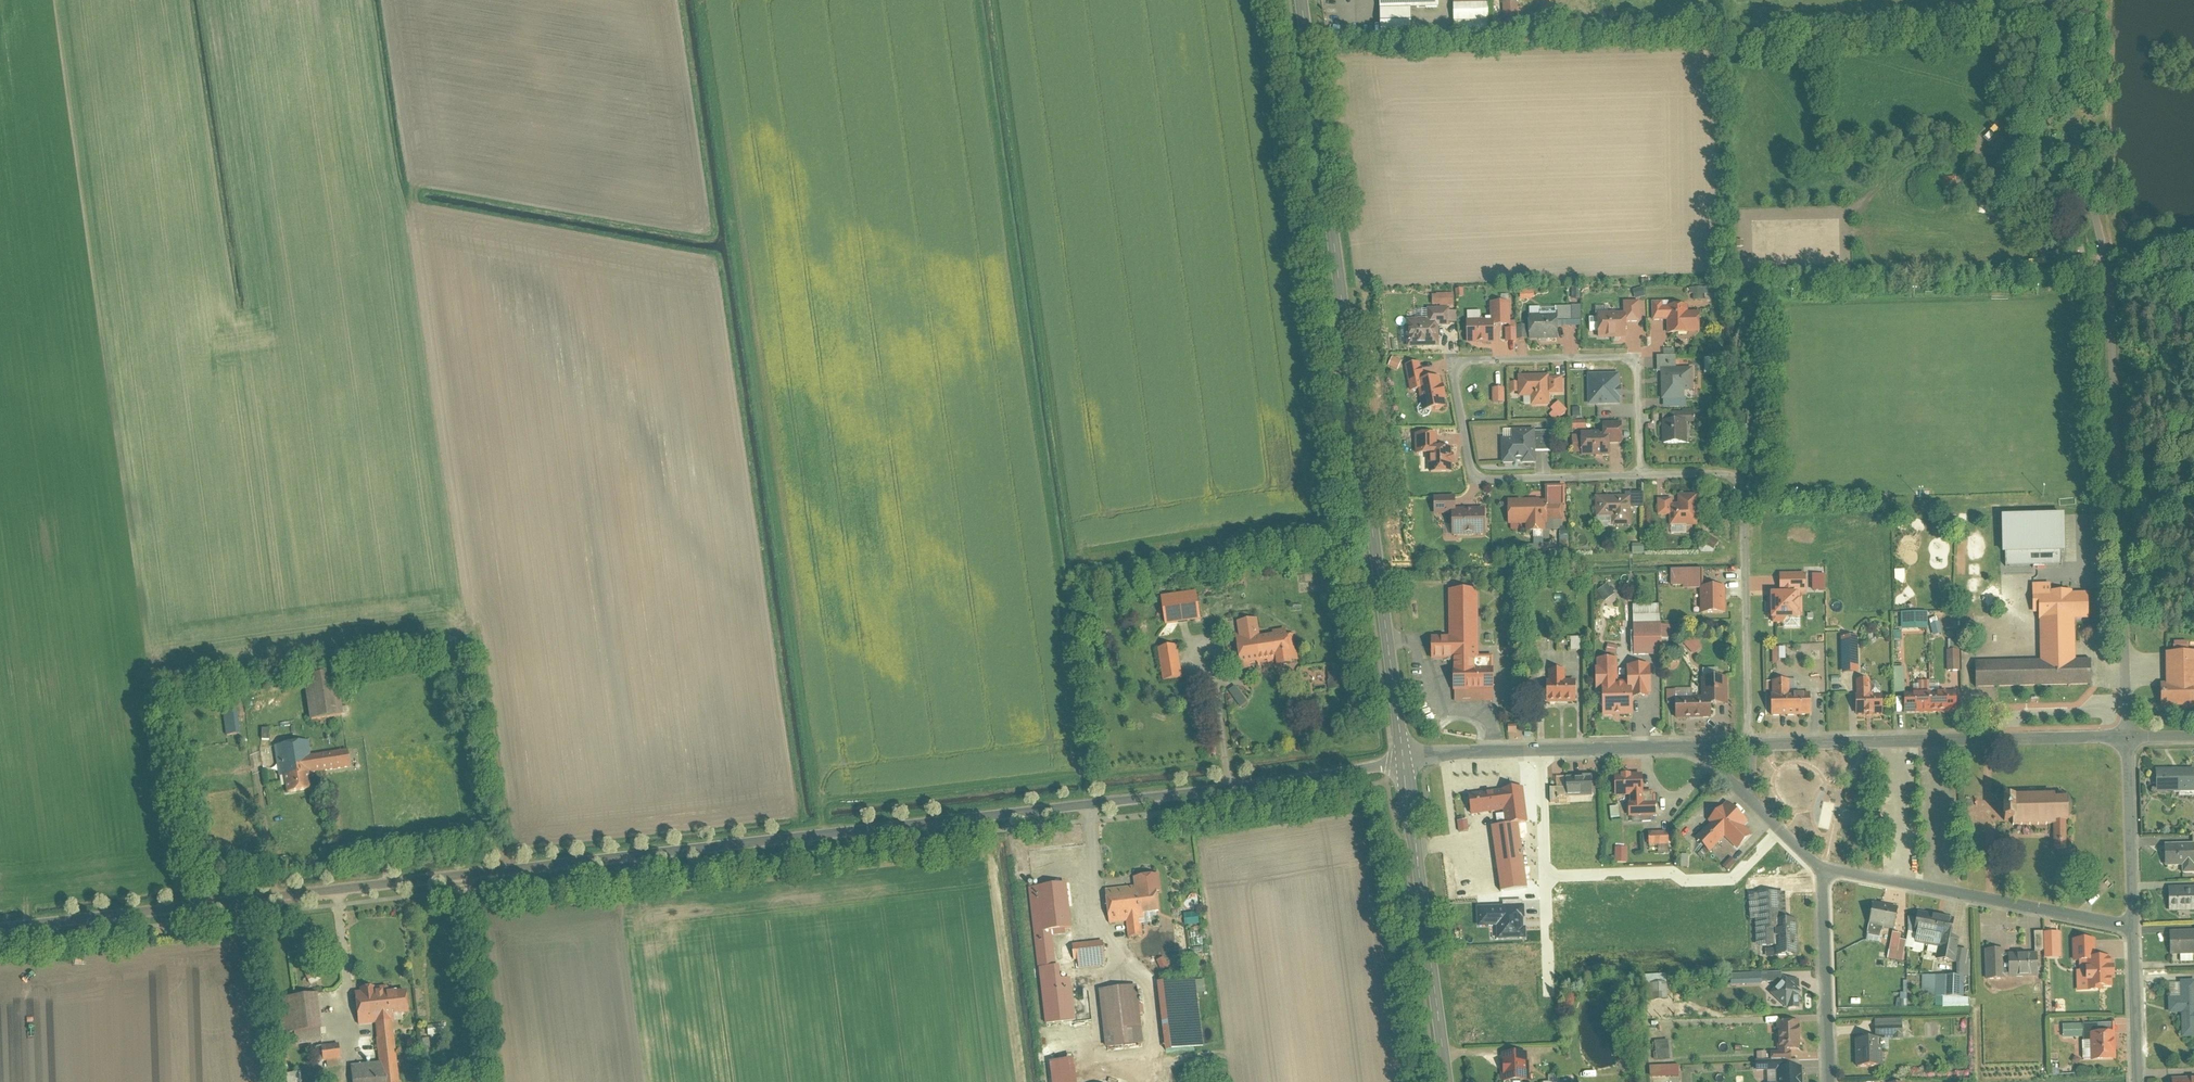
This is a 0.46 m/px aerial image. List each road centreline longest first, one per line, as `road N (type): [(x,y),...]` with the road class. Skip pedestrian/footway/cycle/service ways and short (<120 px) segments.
road 1 (tertiary): [(1402,765),(1088,810),(0,928)]
road 2 (tertiary): [(1303,0),(1402,765)]
road 3 (residential): [(2056,0),(2048,30),(2103,244),(2128,734)]
road 4 (residential): [(1641,478),(1634,359),(1472,361),(1454,369),(1478,479)]
road 5 (residential): [(2128,734),(1752,742)]
road 6 (residential): [(1752,742),(1745,488),(1728,474),(1641,478)]
road 7 (tertiary): [(1402,765),(1446,1081)]
road 8 (residential): [(1822,870),(2135,924)]
road 9 (residential): [(1545,875),(1671,872),(1686,881),(1732,880),(1782,830)]
road 10 (residential): [(1822,870),(1830,1081)]
road 11 (residential): [(2135,924),(2128,734)]
road 12 (residential): [(1710,745),(1541,751)]
road 13 (residential): [(1478,479),(1641,478)]
road 14 (residential): [(2138,1081),(2135,924)]
road 15 (residential): [(1541,751),(1419,755),(1402,765)]
road 16 (residential): [(1541,751),(1545,875)]
road 17 (residential): [(1545,875),(1549,996)]

